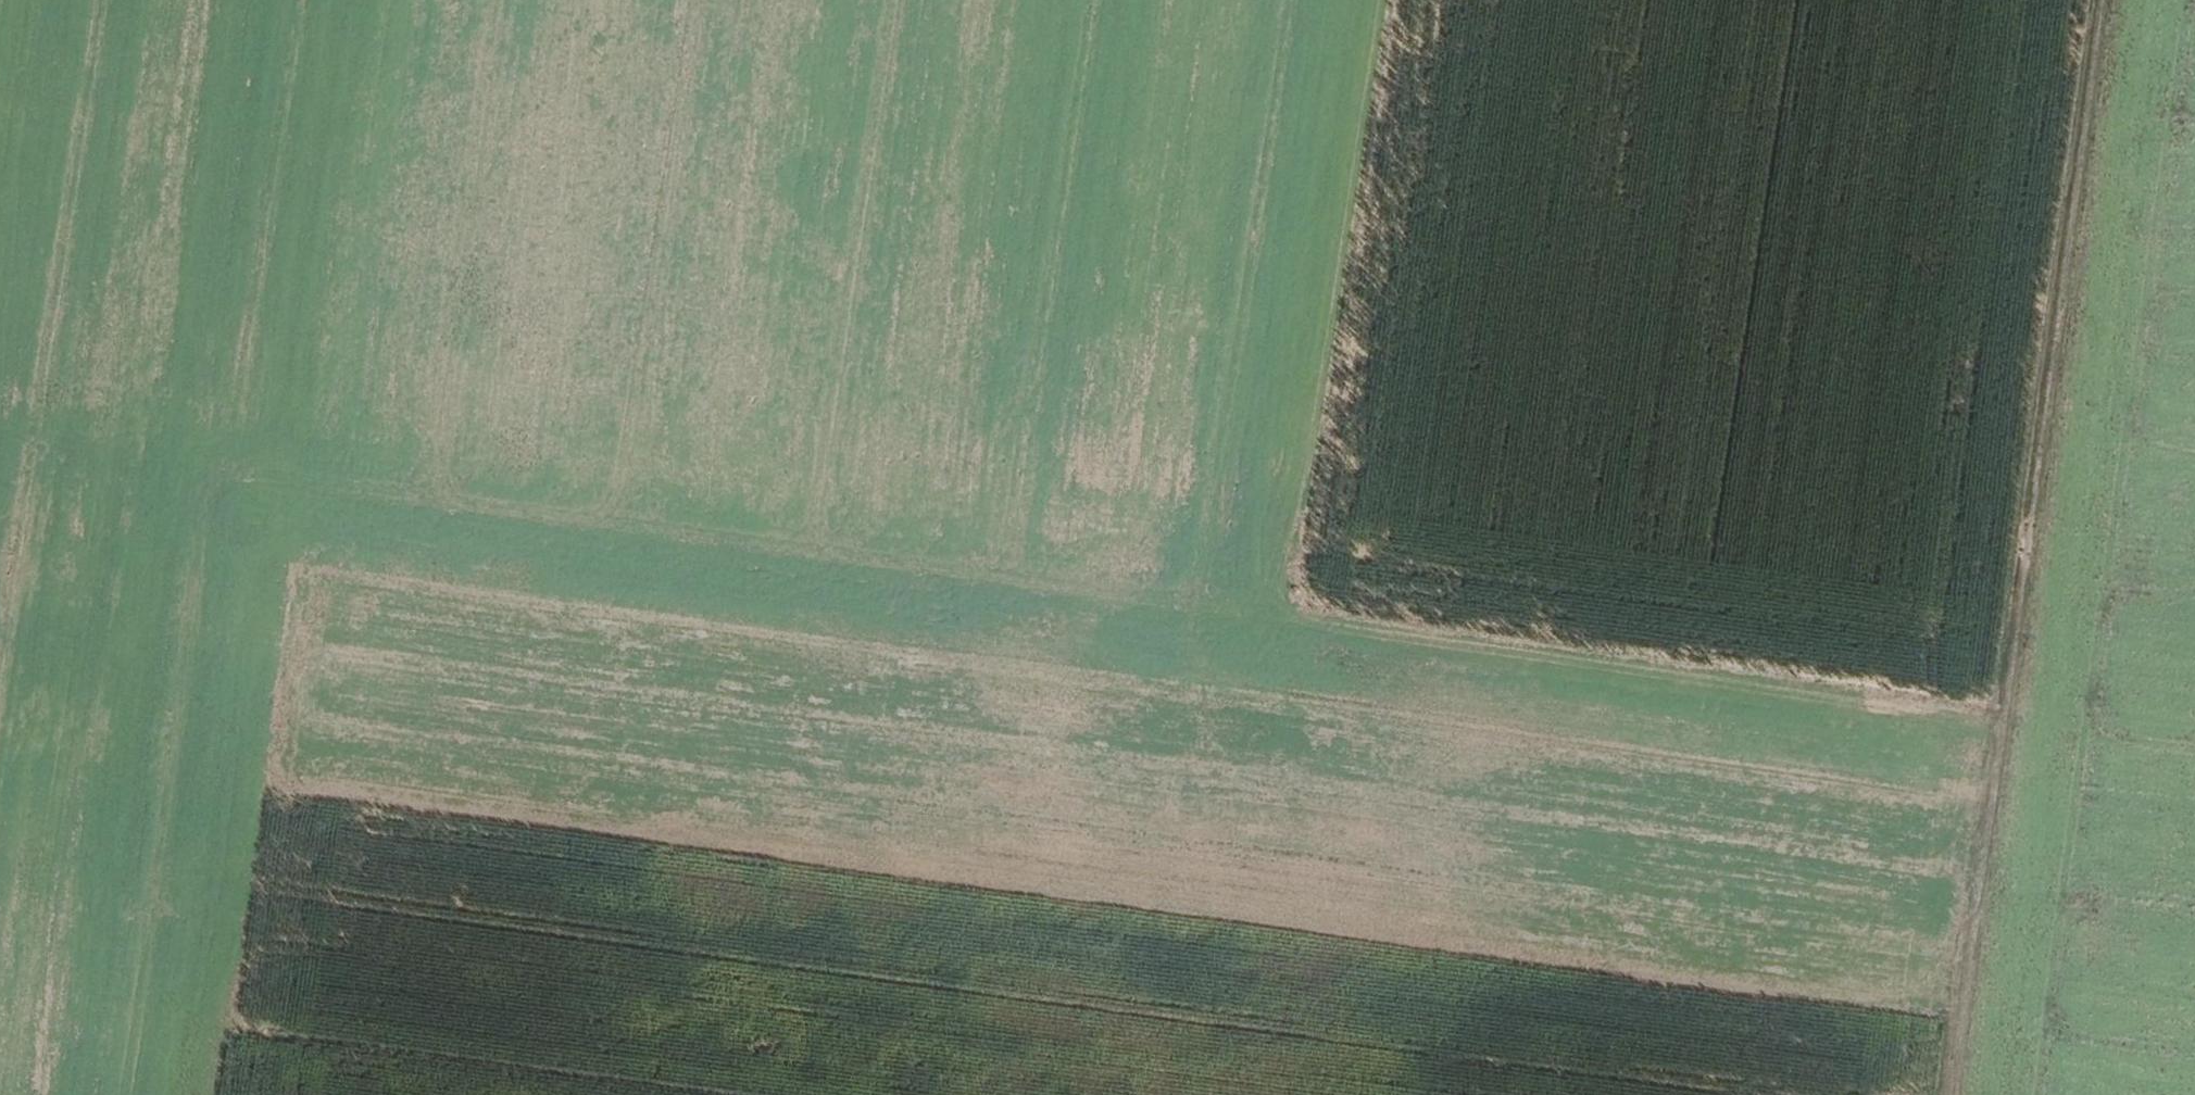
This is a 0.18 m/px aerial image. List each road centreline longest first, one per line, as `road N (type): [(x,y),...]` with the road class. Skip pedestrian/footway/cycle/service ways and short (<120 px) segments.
road 1 (track): [(1940,1094),(2096,0)]

